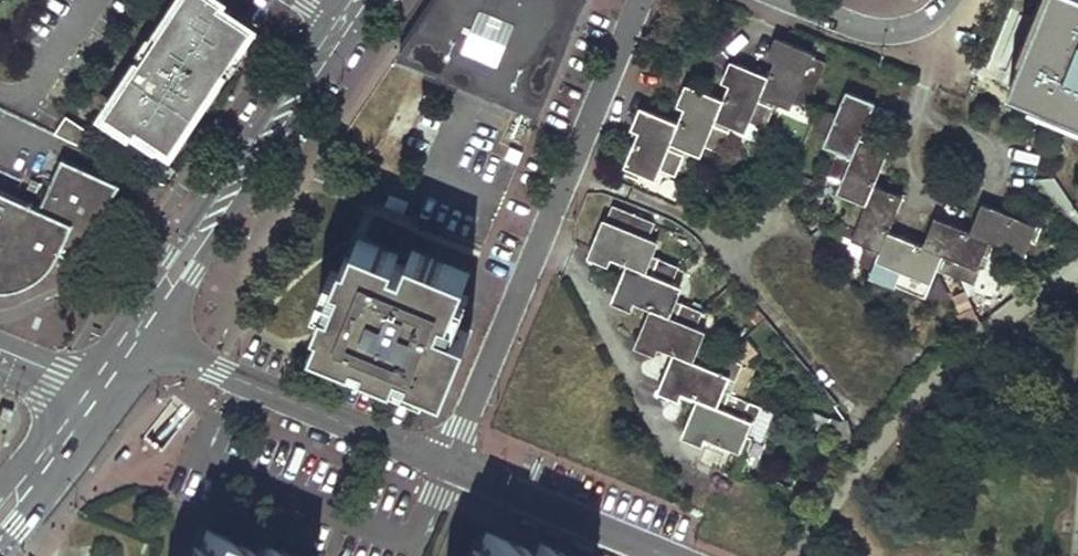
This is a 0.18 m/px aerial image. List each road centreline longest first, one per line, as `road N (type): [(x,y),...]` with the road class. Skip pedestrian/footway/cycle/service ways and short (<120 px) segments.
road 1 (residential): [(445,463),(640,0)]
road 2 (tertiary): [(330,17),(123,320)]
road 3 (tertiary): [(152,338),(356,34)]
road 4 (residential): [(445,463),(152,338)]
road 5 (residential): [(663,555),(445,463)]
road 6 (tertiary): [(0,547),(108,406)]
road 7 (residential): [(788,0),(872,31),(922,24),(947,0)]
road 8 (tertiary): [(76,386),(0,488)]

